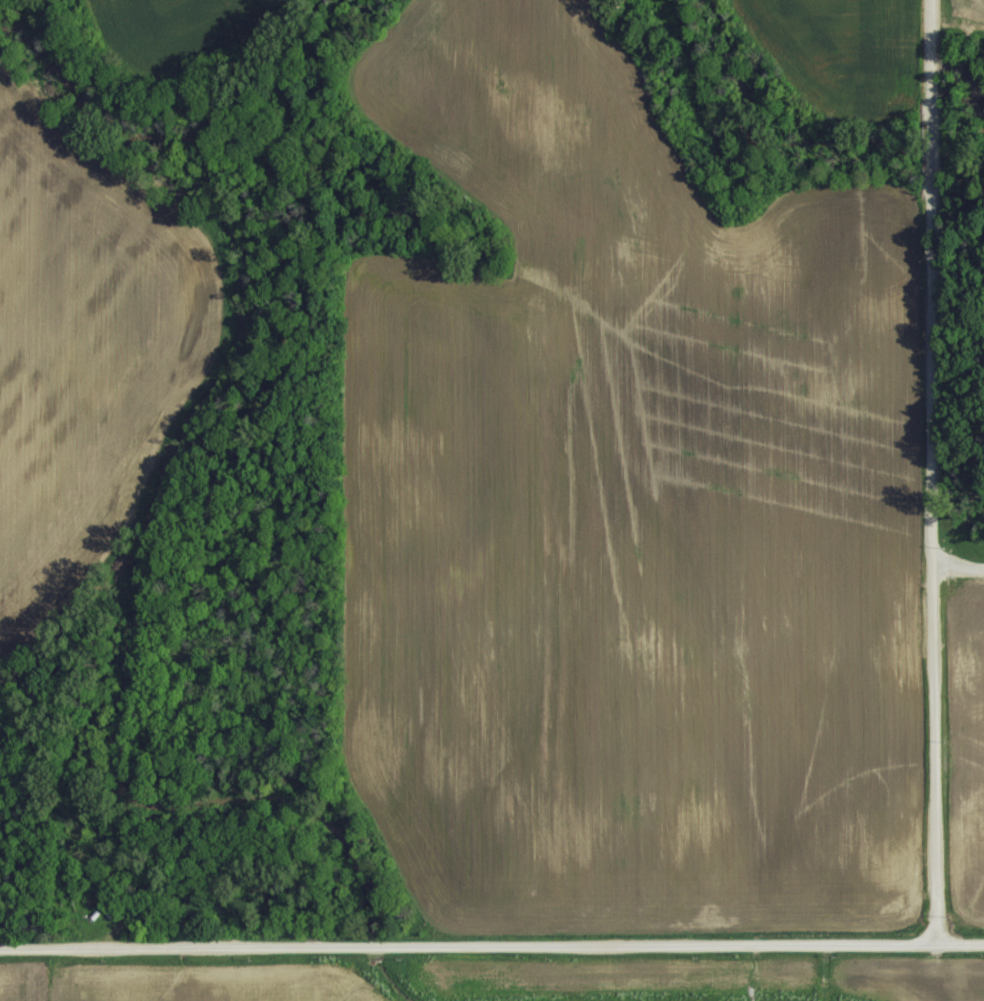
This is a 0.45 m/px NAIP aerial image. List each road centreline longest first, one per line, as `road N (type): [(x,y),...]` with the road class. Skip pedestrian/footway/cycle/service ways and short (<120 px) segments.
road 1 (residential): [(0,942),(983,939)]
road 2 (residential): [(937,939),(927,0)]

